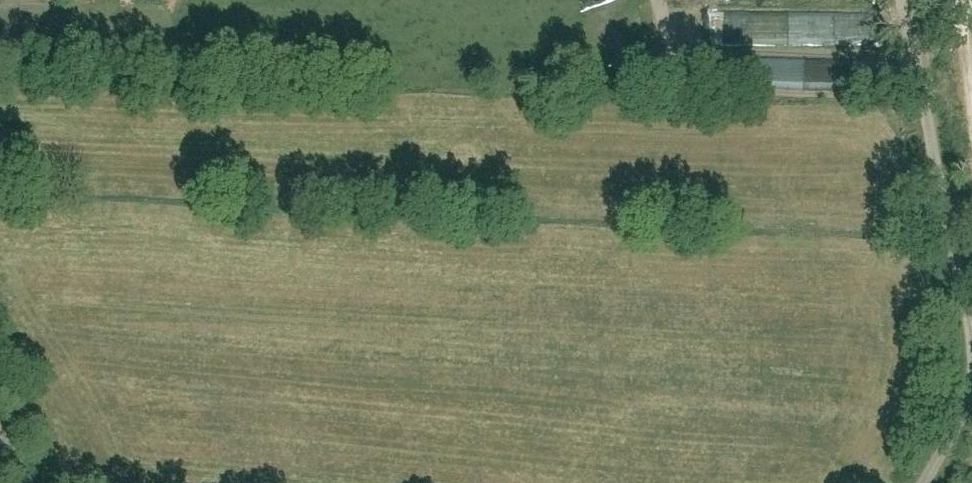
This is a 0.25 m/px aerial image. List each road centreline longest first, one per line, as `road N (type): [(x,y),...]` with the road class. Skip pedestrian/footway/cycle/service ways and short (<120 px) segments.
road 1 (residential): [(971,337),(905,0)]

